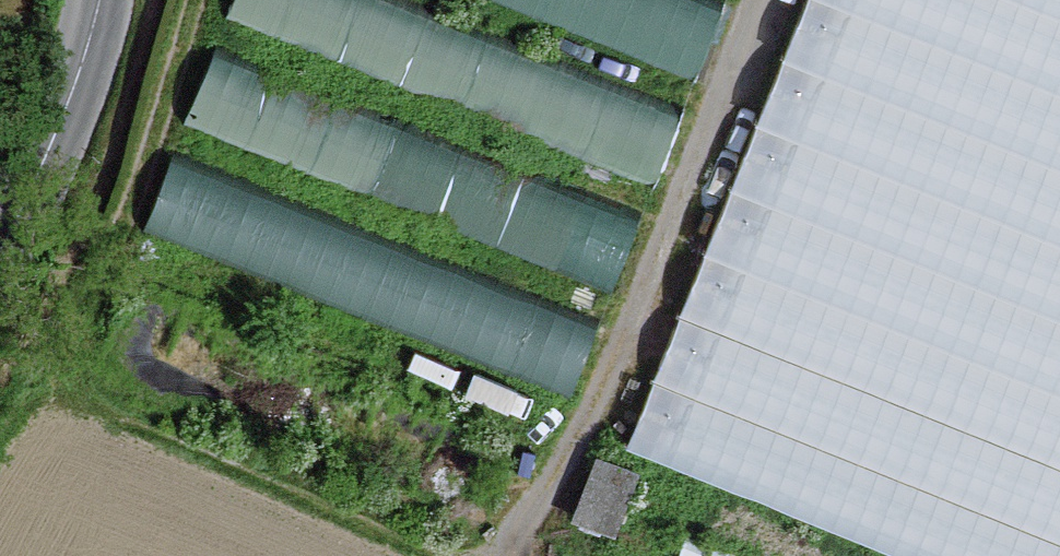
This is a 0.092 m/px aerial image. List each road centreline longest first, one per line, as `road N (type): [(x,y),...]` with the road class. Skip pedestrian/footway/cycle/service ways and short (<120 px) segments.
road 1 (track): [(201,0),(121,241),(80,332),(0,451)]
road 2 (track): [(430,555),(136,432),(74,434),(0,470)]
road 3 (tertiary): [(99,0),(90,46),(0,252)]

